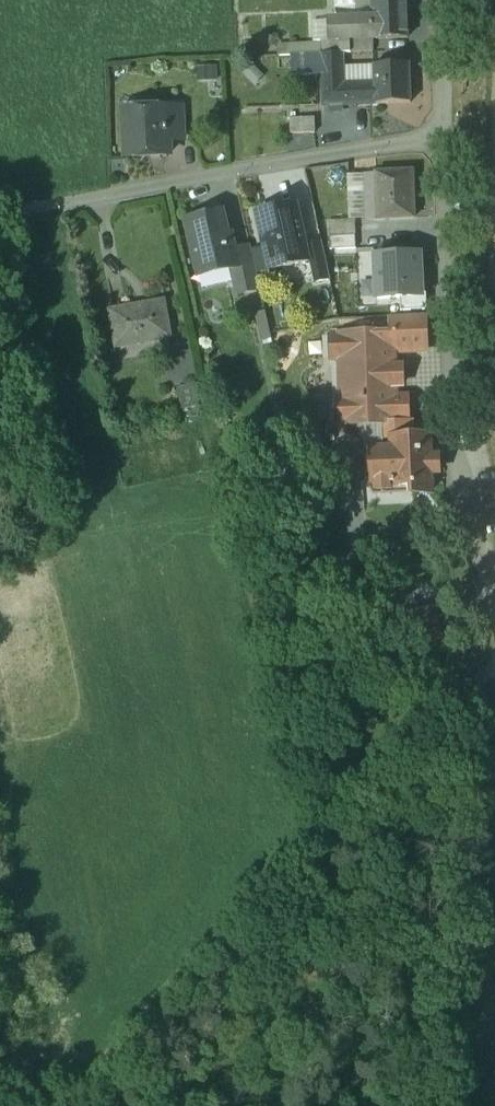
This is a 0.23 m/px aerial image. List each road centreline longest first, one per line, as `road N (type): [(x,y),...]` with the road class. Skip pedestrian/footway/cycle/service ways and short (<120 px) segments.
road 1 (track): [(458,692),(76,1105)]
road 2 (residential): [(494,600),(456,464),(441,136)]
road 3 (residential): [(441,136),(0,212)]
road 4 (residential): [(441,136),(437,0)]

